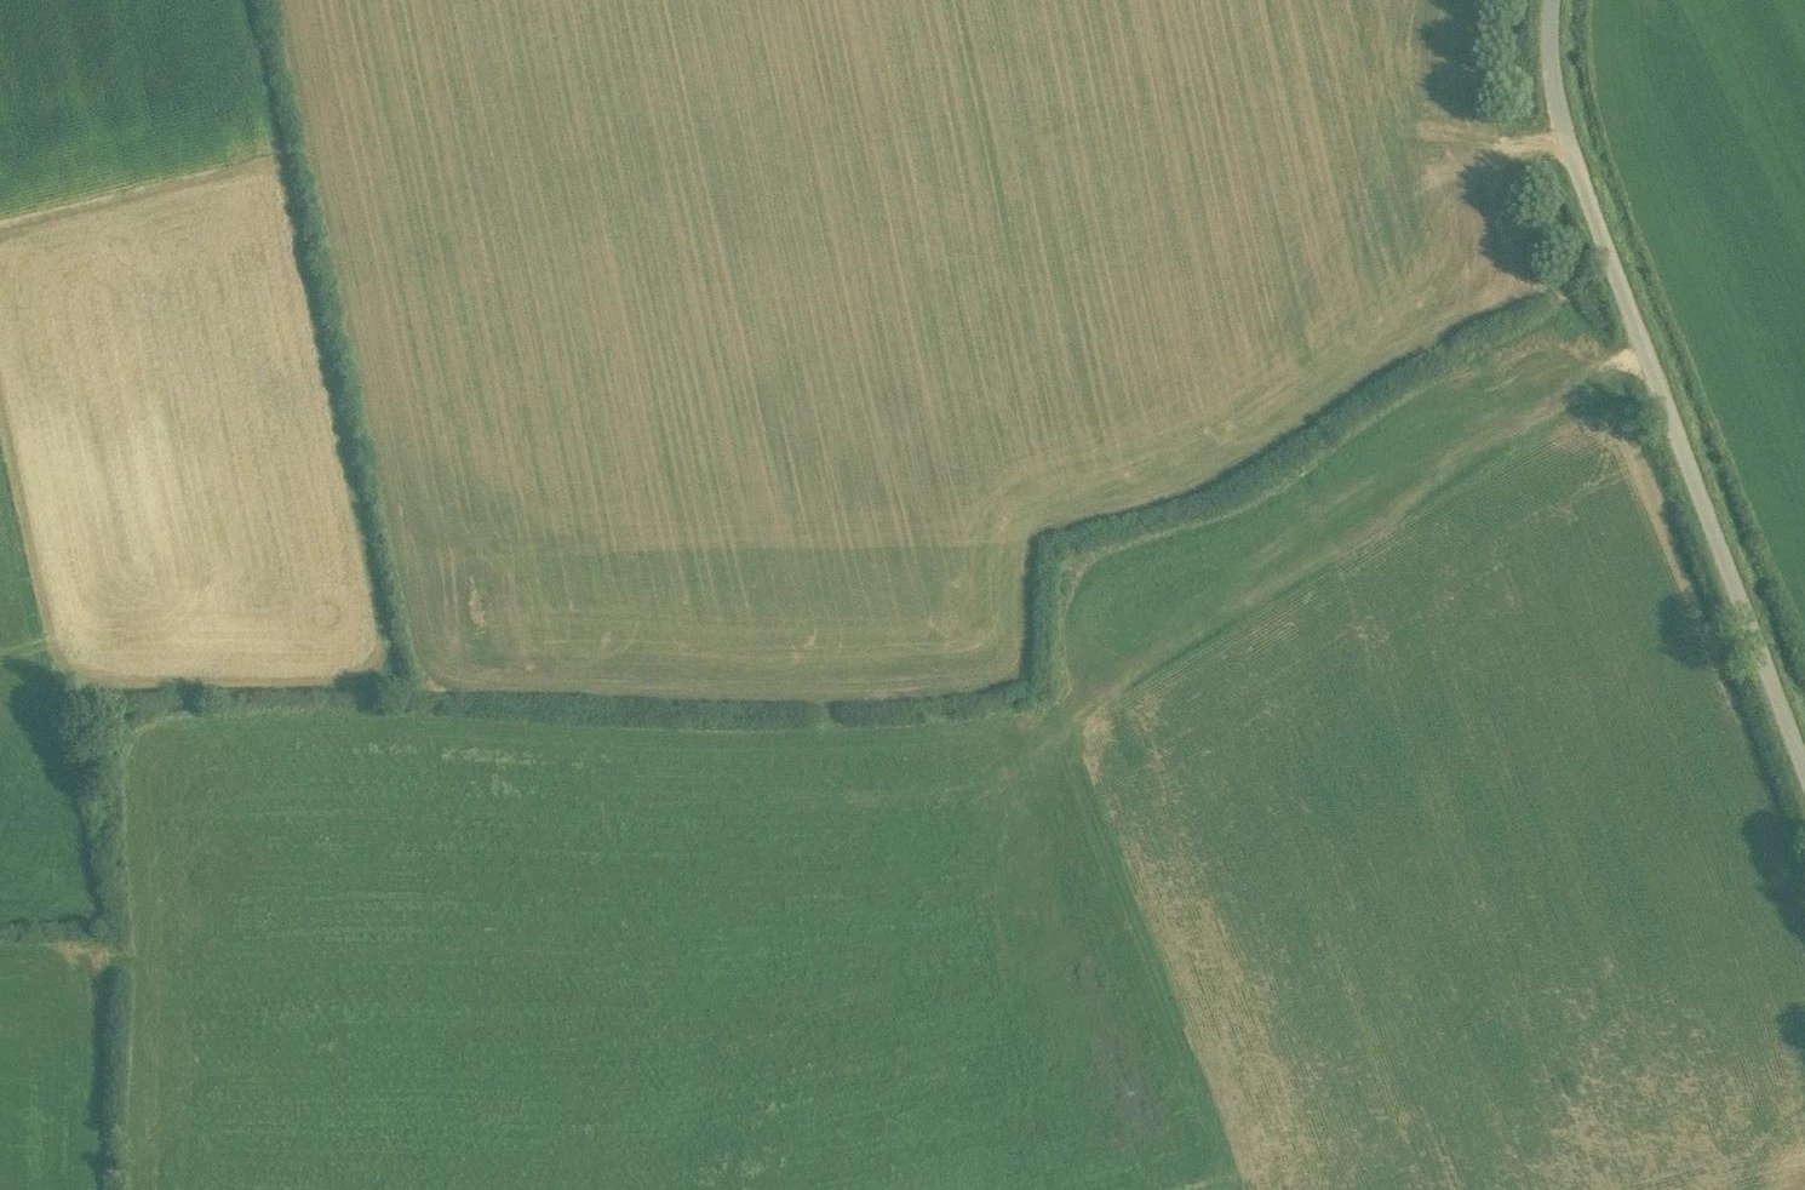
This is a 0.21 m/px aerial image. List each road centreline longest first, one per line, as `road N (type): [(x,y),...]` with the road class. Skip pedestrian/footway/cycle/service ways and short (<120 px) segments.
road 1 (unclassified): [(1804,771),(1563,125),(1551,0)]

